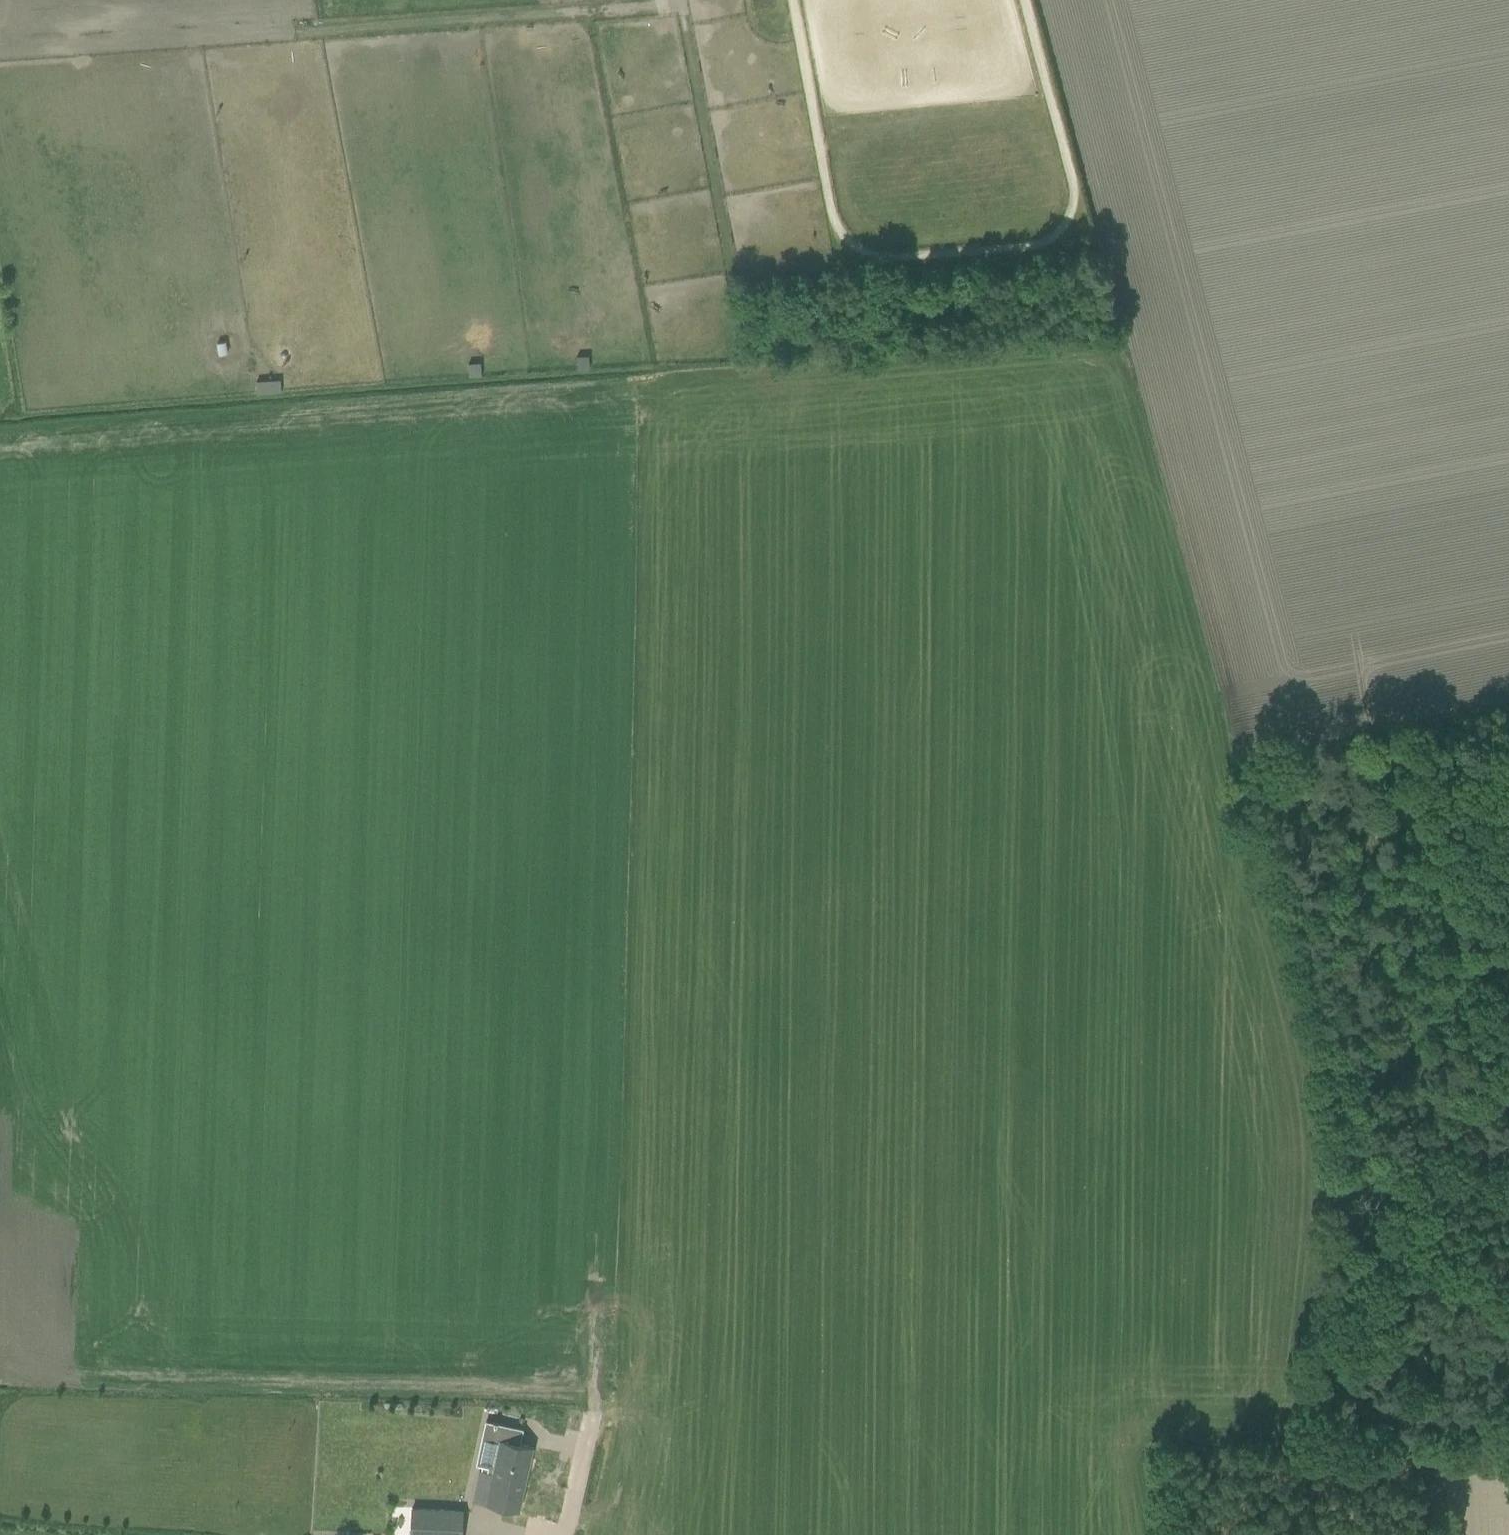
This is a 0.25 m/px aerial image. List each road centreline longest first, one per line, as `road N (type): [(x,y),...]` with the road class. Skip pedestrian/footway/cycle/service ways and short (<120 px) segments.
road 1 (unclassified): [(571,1534),(587,1472),(607,1094)]

